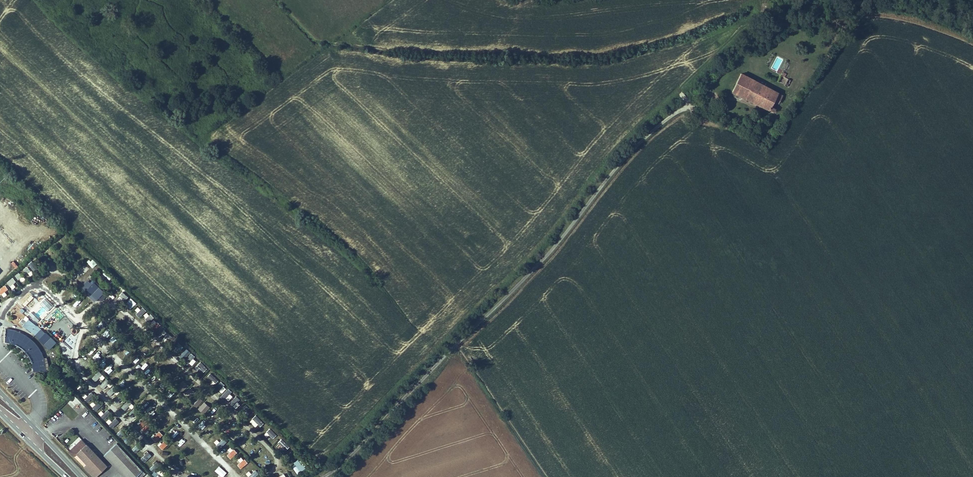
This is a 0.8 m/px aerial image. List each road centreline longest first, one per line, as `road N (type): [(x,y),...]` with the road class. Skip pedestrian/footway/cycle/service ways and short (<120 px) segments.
road 1 (unclassified): [(762,111),(736,100),(698,103),(651,131),(559,243),(379,425),(310,476)]
road 2 (track): [(688,105),(681,84),(767,0)]

